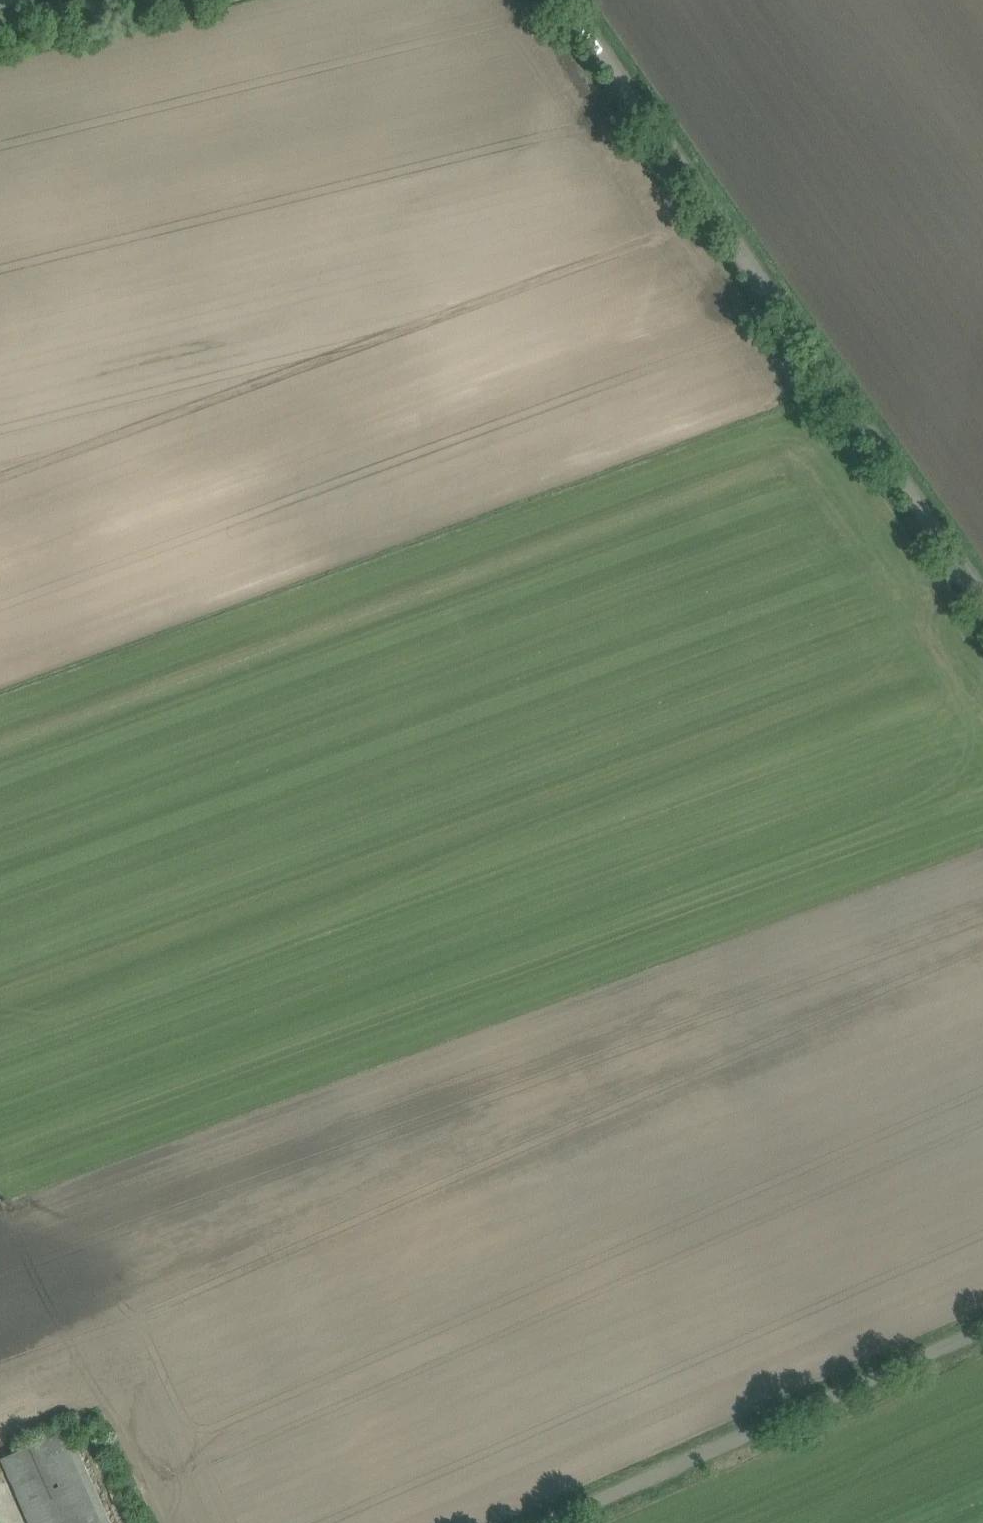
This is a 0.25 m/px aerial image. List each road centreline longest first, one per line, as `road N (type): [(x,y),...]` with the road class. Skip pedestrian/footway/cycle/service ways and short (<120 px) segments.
road 1 (unclassified): [(982,610),(561,0)]
road 2 (unclassified): [(558,1522),(982,1334)]

